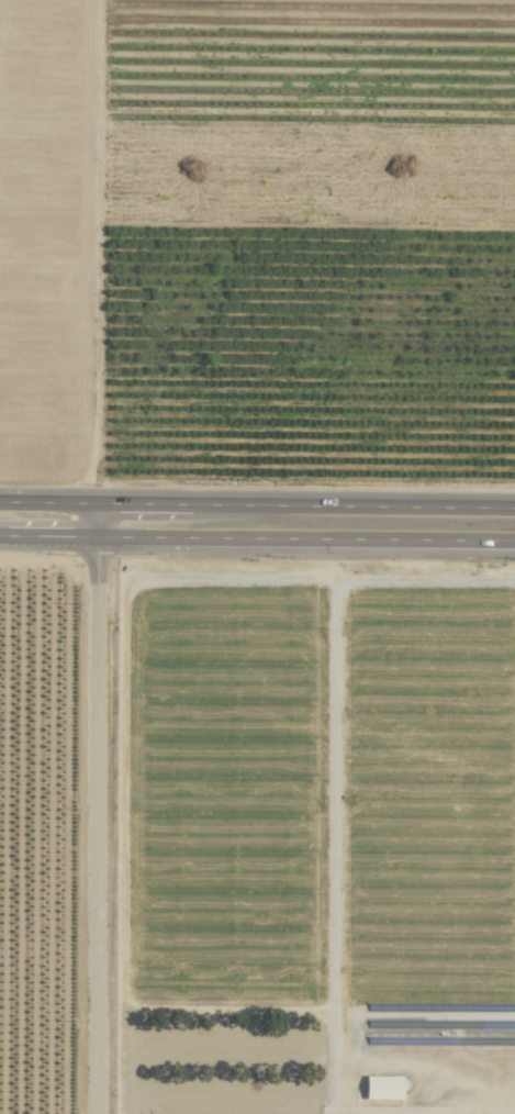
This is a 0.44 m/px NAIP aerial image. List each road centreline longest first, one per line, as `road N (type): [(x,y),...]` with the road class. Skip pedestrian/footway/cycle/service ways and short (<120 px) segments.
road 1 (residential): [(514,583),(351,580),(331,592),(327,1113)]
road 2 (residential): [(96,503),(95,1113)]
road 3 (primary): [(514,508),(0,502)]
road 4 (primary): [(0,535),(514,541)]

